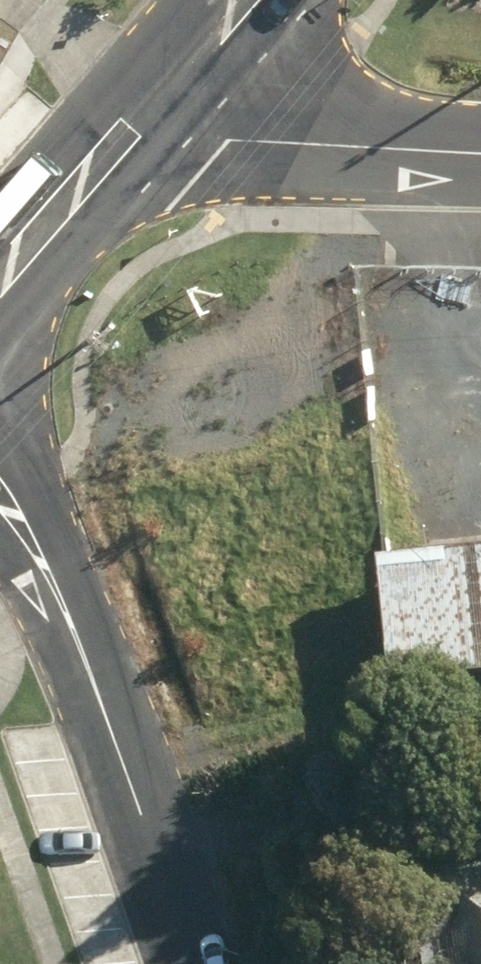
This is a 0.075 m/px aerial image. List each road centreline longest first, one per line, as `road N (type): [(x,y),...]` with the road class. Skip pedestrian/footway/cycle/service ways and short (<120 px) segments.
road 1 (residential): [(480,154),(116,138)]
road 2 (residential): [(180,963),(85,643)]
road 3 (residential): [(0,404),(20,429),(85,643)]
road 4 (secondary): [(116,138),(236,0)]
road 5 (secondary): [(0,271),(116,138)]
road 6 (residential): [(85,643),(0,543)]

